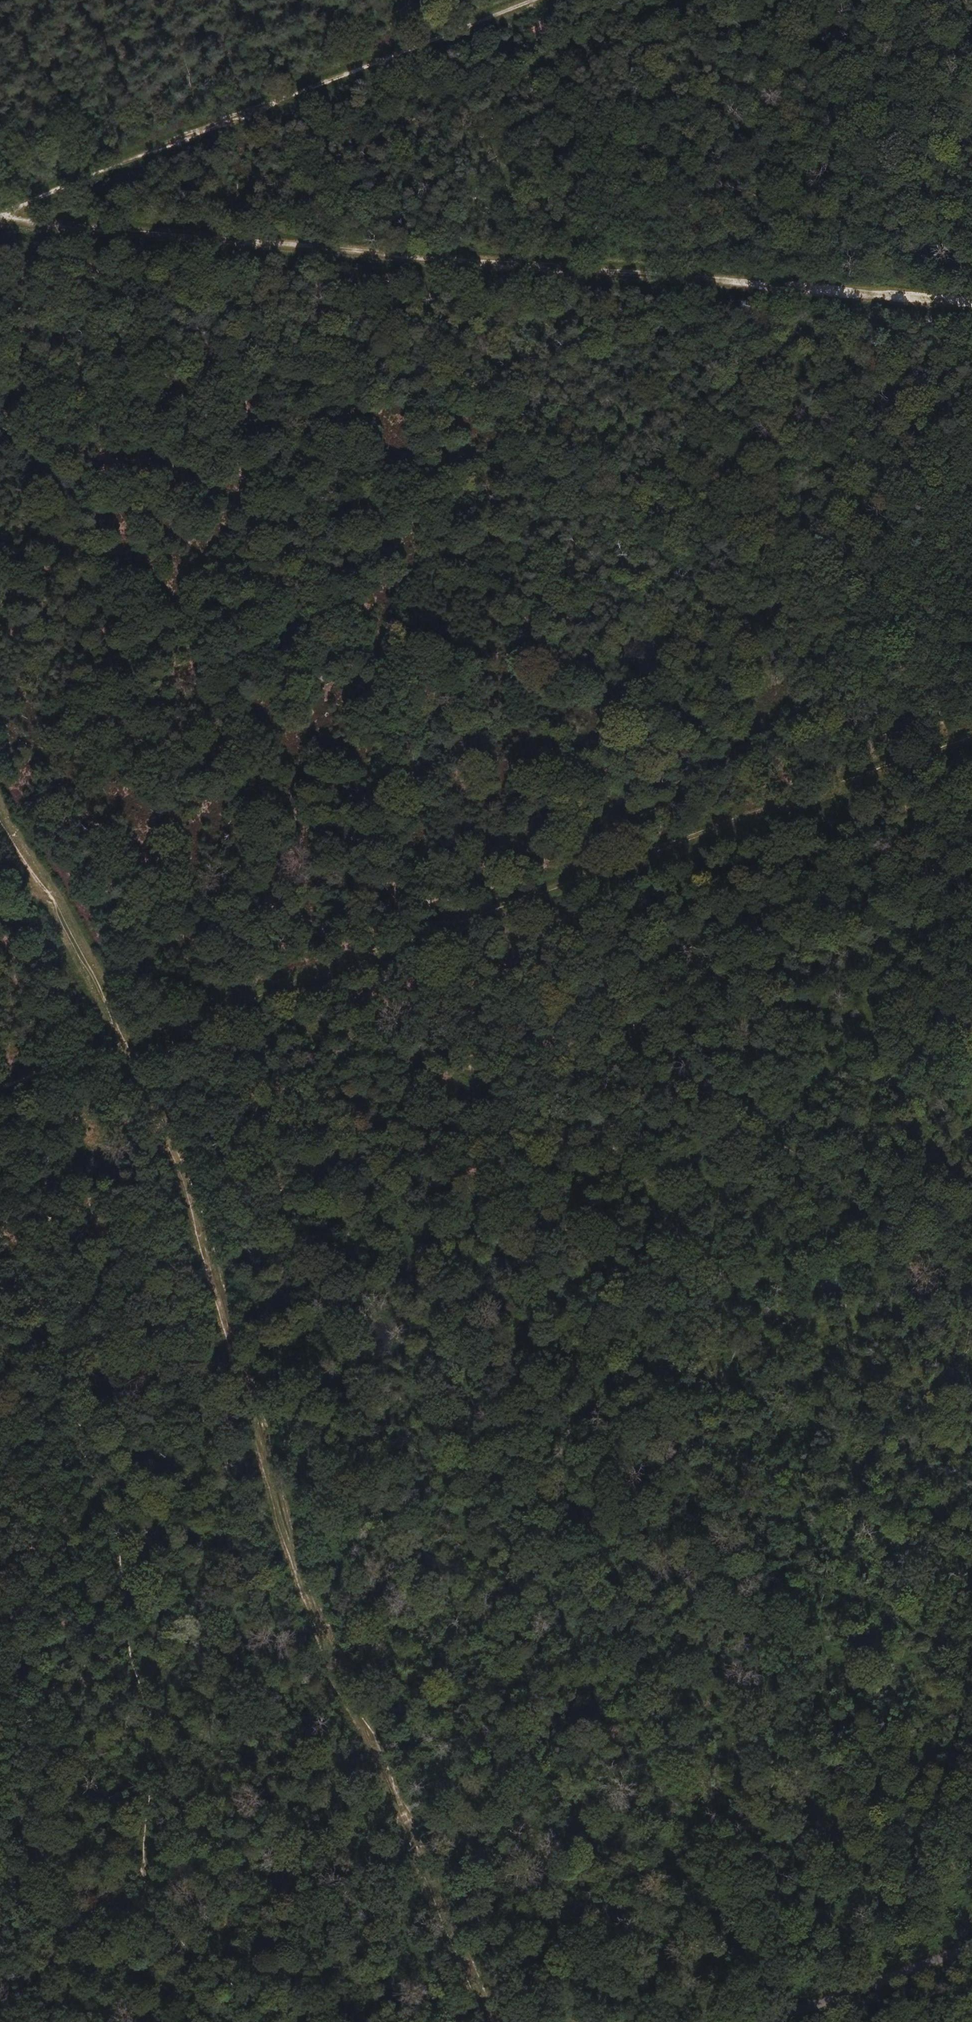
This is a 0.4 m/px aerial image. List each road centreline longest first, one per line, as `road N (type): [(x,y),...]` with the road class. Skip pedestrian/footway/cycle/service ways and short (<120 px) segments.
road 1 (track): [(493,2021),(298,1573),(179,1176),(44,875),(0,797)]
road 2 (track): [(0,219),(971,303)]
road 3 (track): [(532,0),(0,217)]
road 4 (unclassified): [(764,2021),(971,1944)]
road 5 (track): [(0,1089),(123,1046)]

